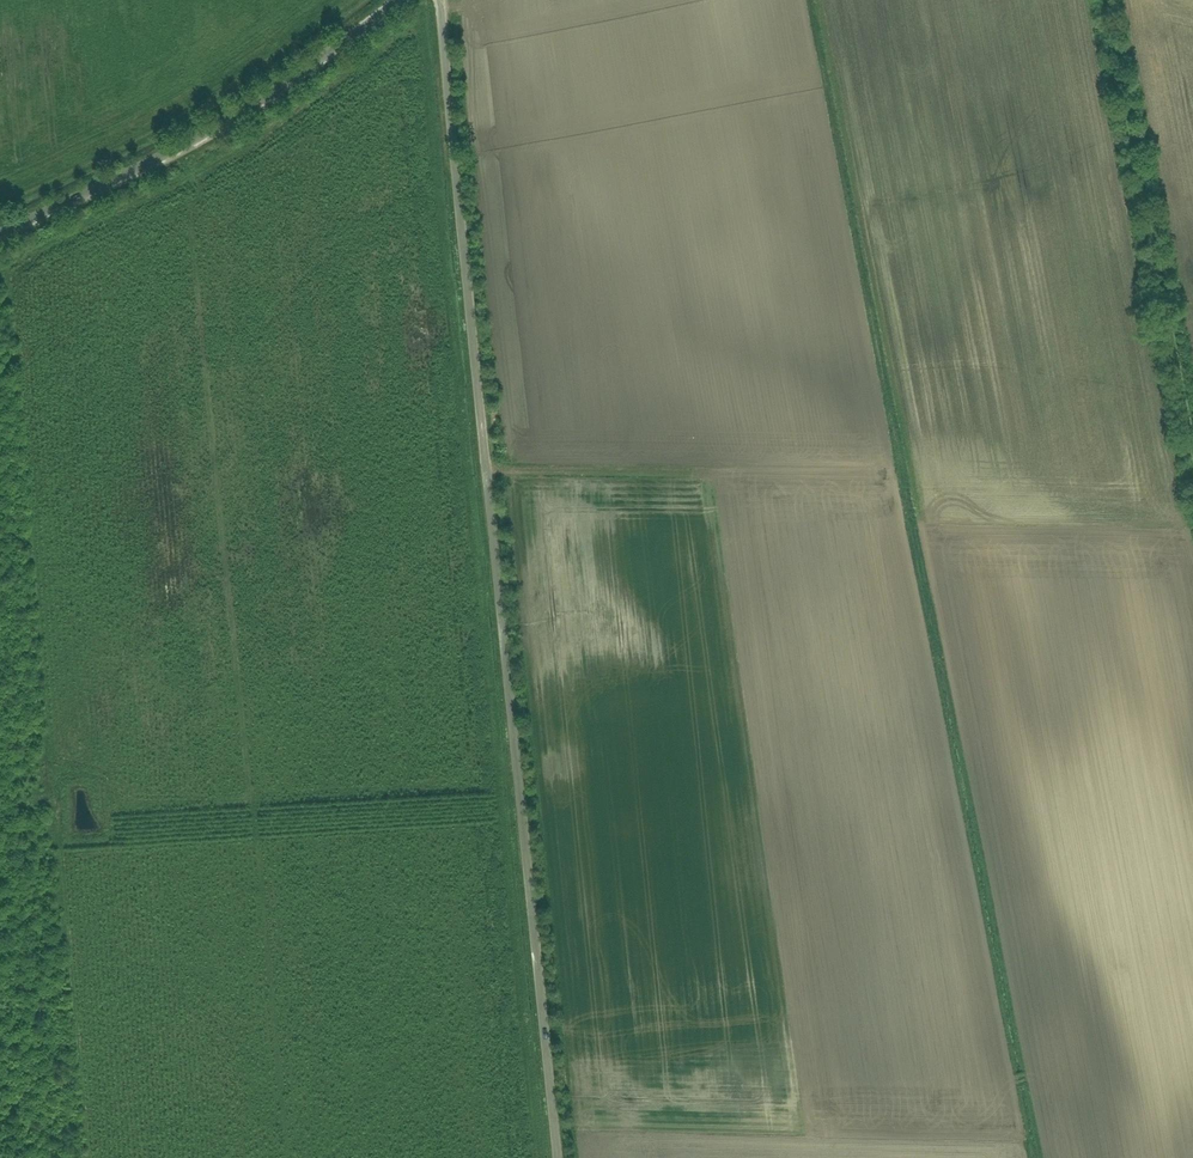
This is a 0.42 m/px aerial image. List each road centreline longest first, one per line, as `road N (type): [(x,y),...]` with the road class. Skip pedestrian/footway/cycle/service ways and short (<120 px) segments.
road 1 (unclassified): [(440,0),(558,1157)]
road 2 (residential): [(0,231),(216,130),(400,0)]

